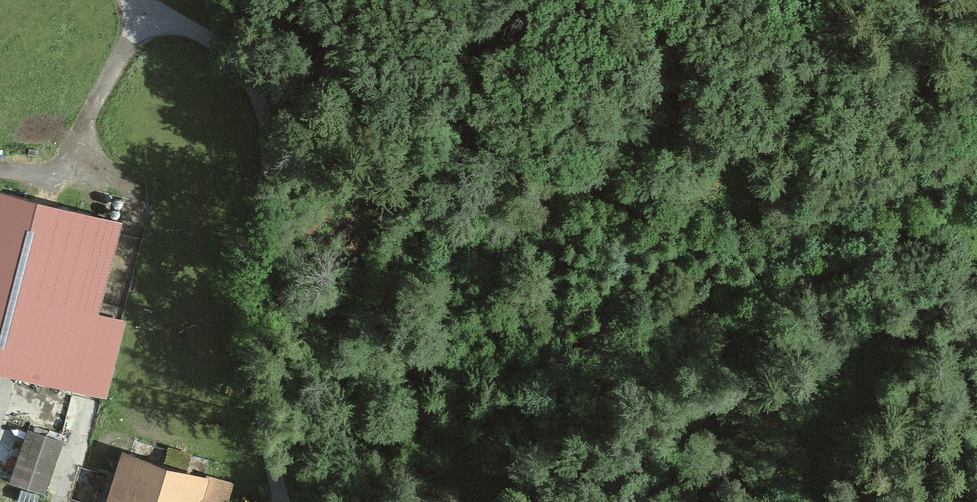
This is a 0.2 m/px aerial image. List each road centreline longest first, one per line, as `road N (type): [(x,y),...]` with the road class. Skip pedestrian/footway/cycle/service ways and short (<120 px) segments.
road 1 (track): [(976,222),(667,211),(541,163),(458,147),(435,155),(367,208),(260,313)]
road 2 (residential): [(280,501),(266,429),(260,313),(268,172),(263,108),(233,58),(140,0)]
road 3 (track): [(458,147),(585,20)]

